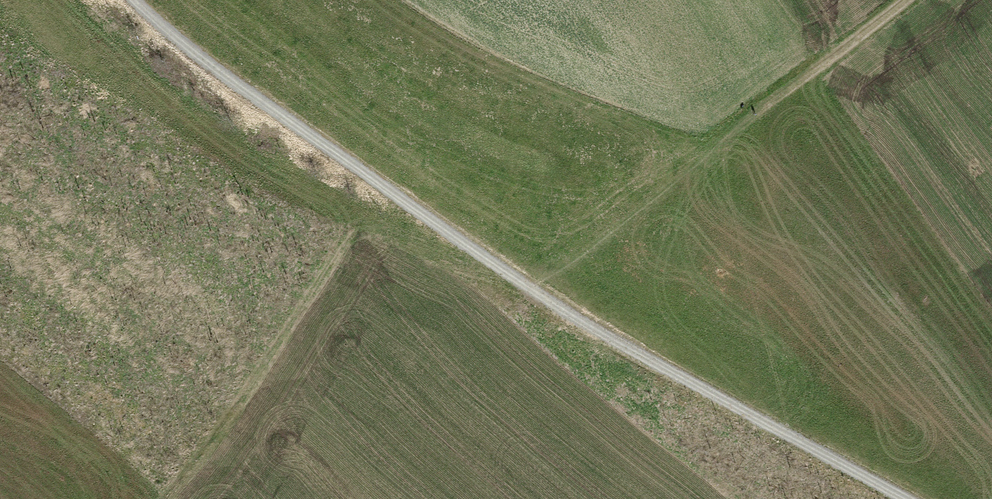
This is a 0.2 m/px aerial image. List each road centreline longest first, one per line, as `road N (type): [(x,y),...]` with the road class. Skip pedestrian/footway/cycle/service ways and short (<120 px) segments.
road 1 (track): [(912,498),(526,284),(282,118),(138,0)]
road 2 (track): [(166,498),(308,366),(388,314),(526,284)]
road 3 (track): [(756,113),(904,0)]

